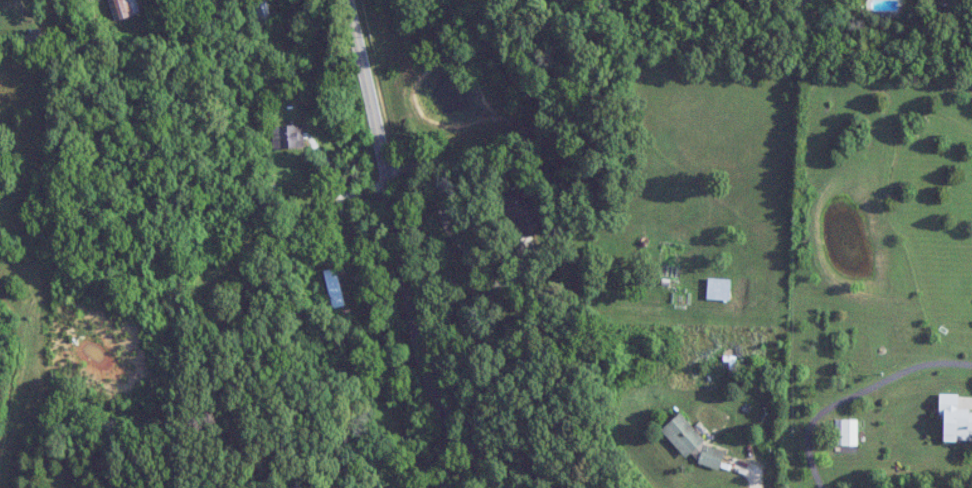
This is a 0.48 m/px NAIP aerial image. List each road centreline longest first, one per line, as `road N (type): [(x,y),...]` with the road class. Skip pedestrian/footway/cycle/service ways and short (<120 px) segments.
road 1 (residential): [(353,0),(413,328),(456,432),(498,487)]

